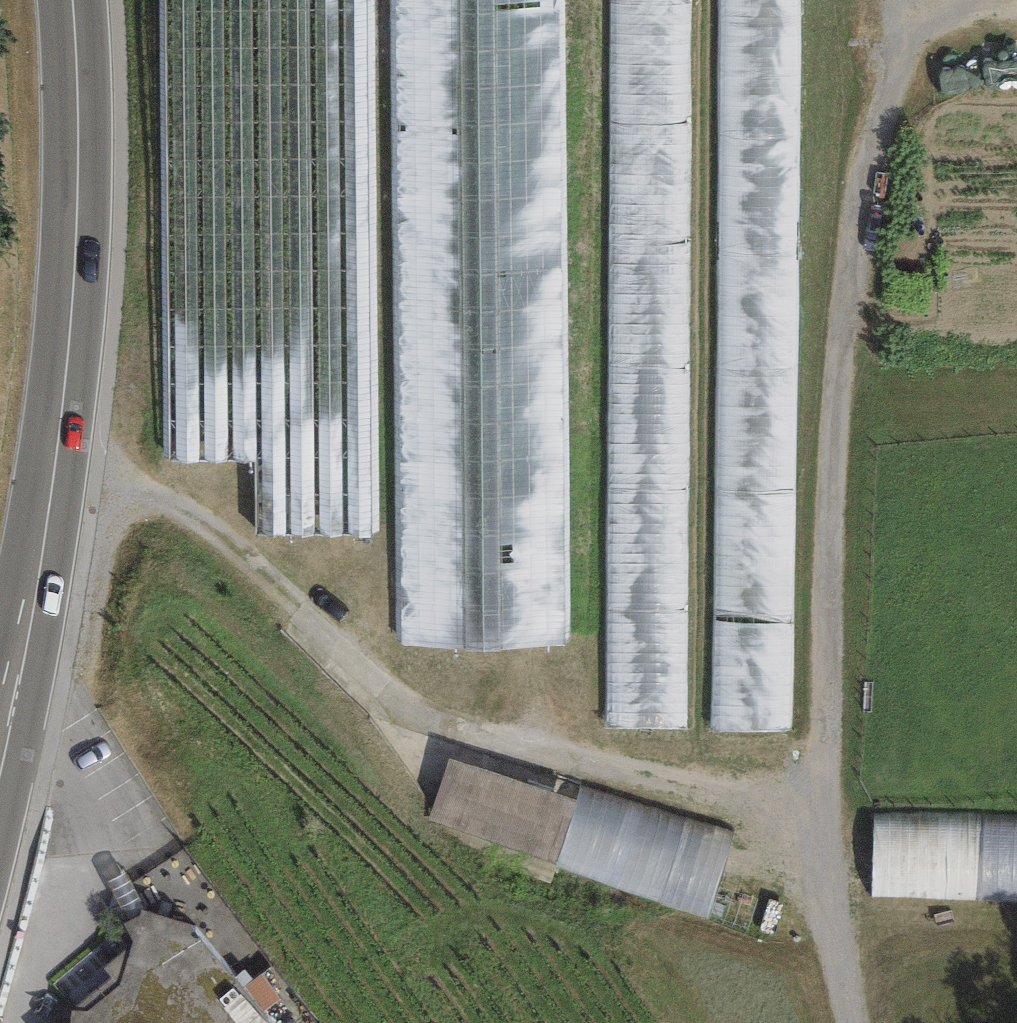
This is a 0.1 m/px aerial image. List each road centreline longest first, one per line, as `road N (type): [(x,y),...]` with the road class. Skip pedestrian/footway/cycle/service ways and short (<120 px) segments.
road 1 (track): [(856,1022),(822,890),(713,794),(358,675),(165,502),(57,487)]
road 2 (track): [(822,890),(856,63),(851,0)]
road 3 (secondary): [(0,722),(57,487),(80,104),(73,0)]
road 4 (track): [(856,63),(1016,51)]

